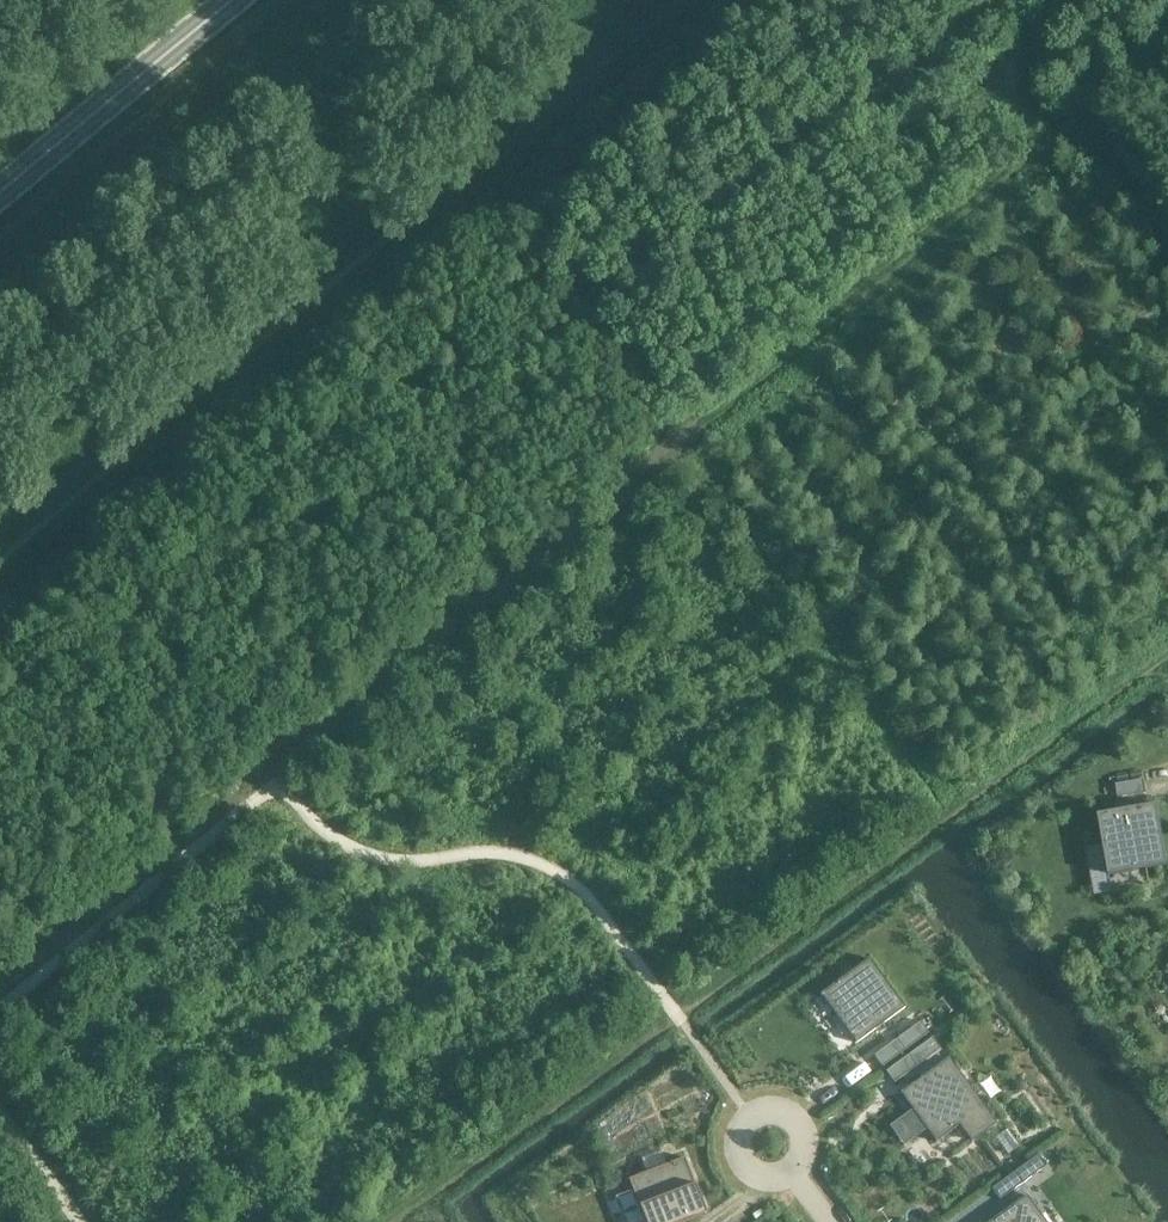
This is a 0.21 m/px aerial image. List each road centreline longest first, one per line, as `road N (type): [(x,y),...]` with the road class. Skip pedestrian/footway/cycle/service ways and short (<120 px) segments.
road 1 (secondary): [(0,190),(235,0)]
road 2 (residential): [(790,1173),(754,1175),(737,1157),(734,1132),(748,1112),(770,1104),(793,1111),(807,1131)]
road 3 (track): [(0,1117),(70,1221)]

